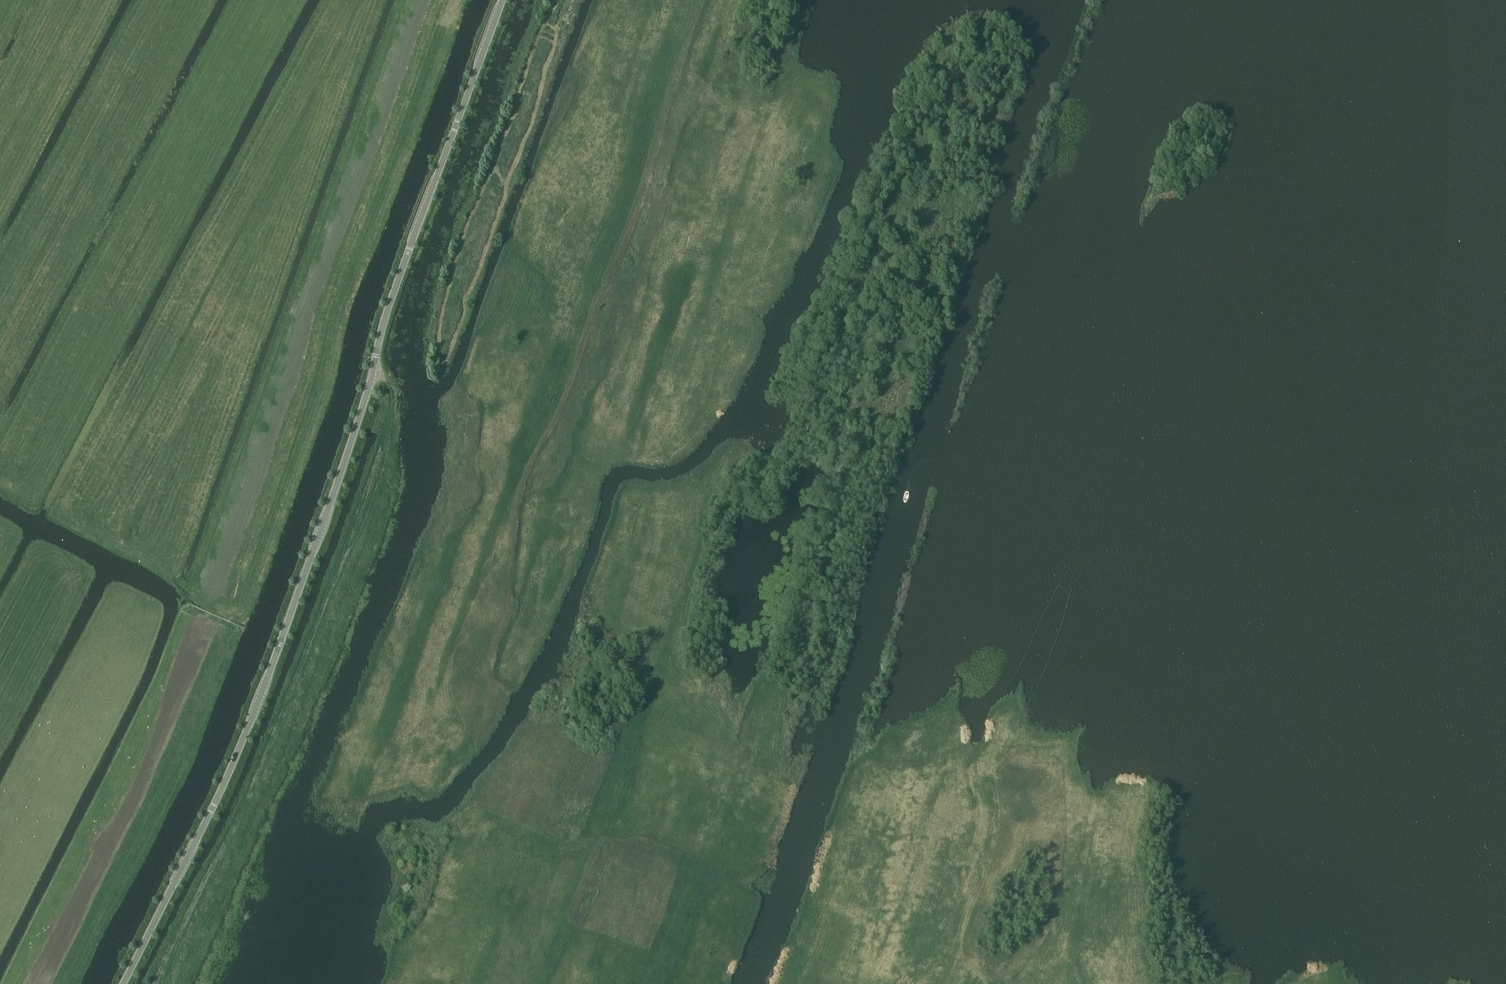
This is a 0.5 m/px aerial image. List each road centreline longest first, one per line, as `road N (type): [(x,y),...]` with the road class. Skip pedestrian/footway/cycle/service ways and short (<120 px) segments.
road 1 (unclassified): [(124,983),(225,782),(280,645),(409,249),(503,0)]

